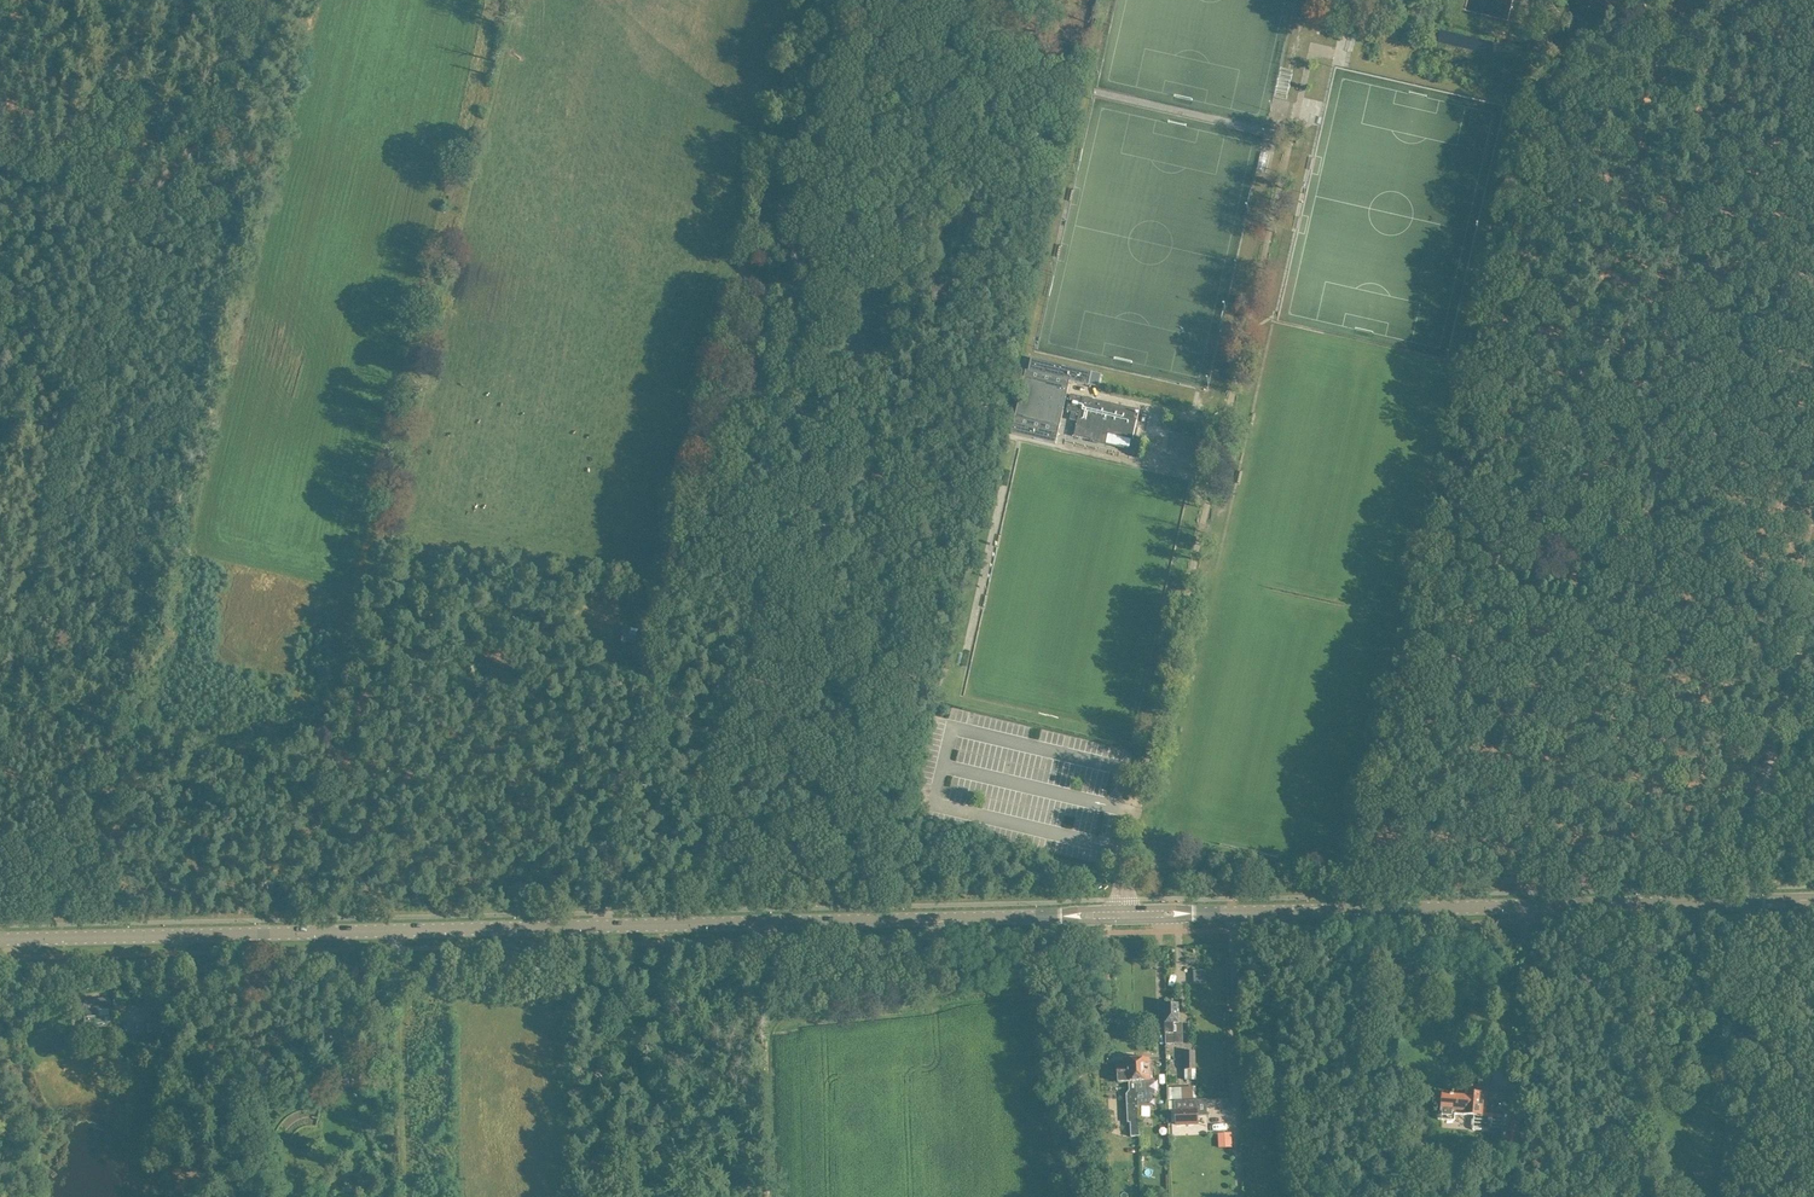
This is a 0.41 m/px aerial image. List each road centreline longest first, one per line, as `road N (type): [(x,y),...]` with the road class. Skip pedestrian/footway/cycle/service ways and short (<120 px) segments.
road 1 (tertiary): [(0,939),(1051,916)]
road 2 (unclassified): [(1118,908),(1283,103)]
road 3 (tertiary): [(1206,913),(1813,900)]
road 4 (track): [(1715,902),(1813,515)]

